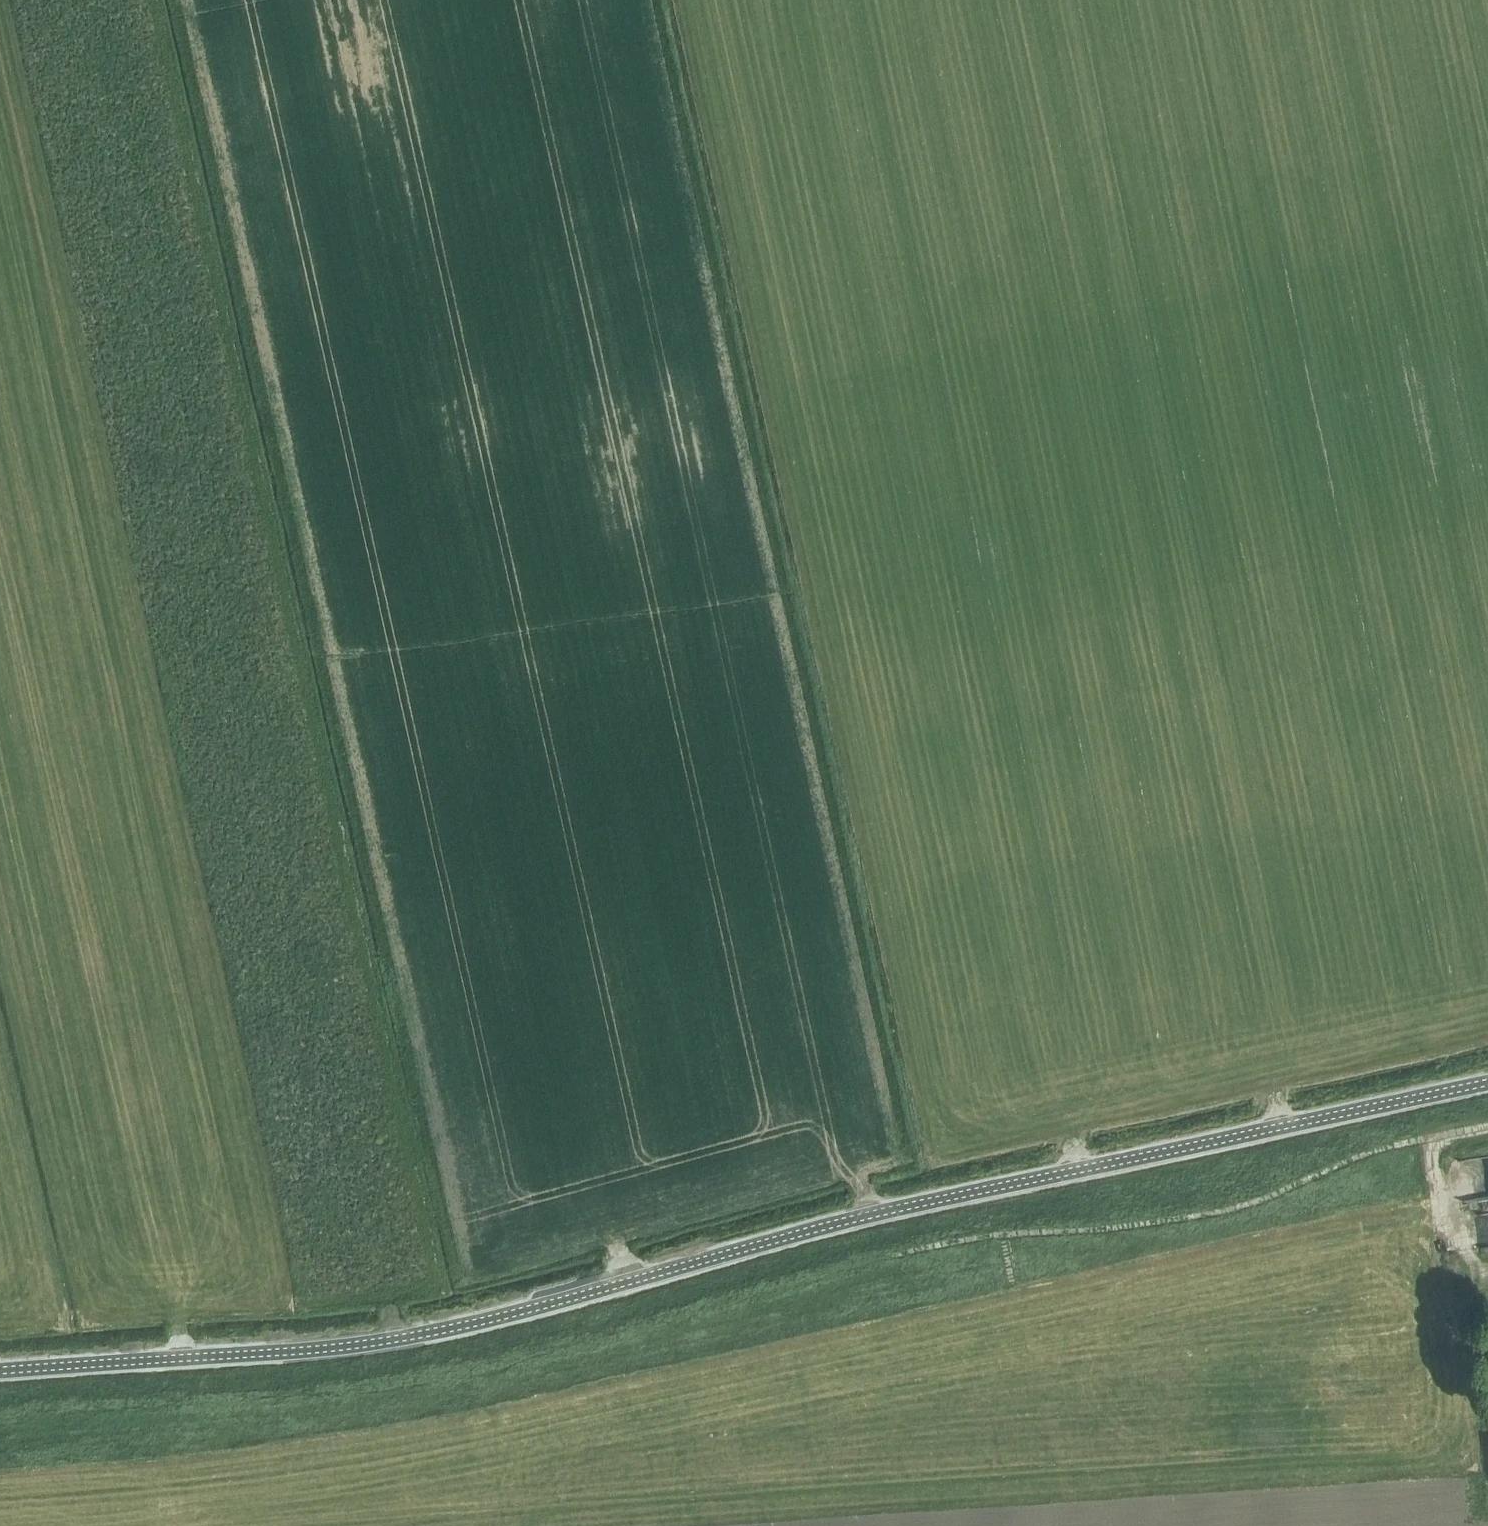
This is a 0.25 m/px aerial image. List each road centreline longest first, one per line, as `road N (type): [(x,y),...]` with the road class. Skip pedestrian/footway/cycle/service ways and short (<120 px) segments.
road 1 (unclassified): [(0,1372),(321,1350),(481,1322),(865,1217),(1487,1084)]

